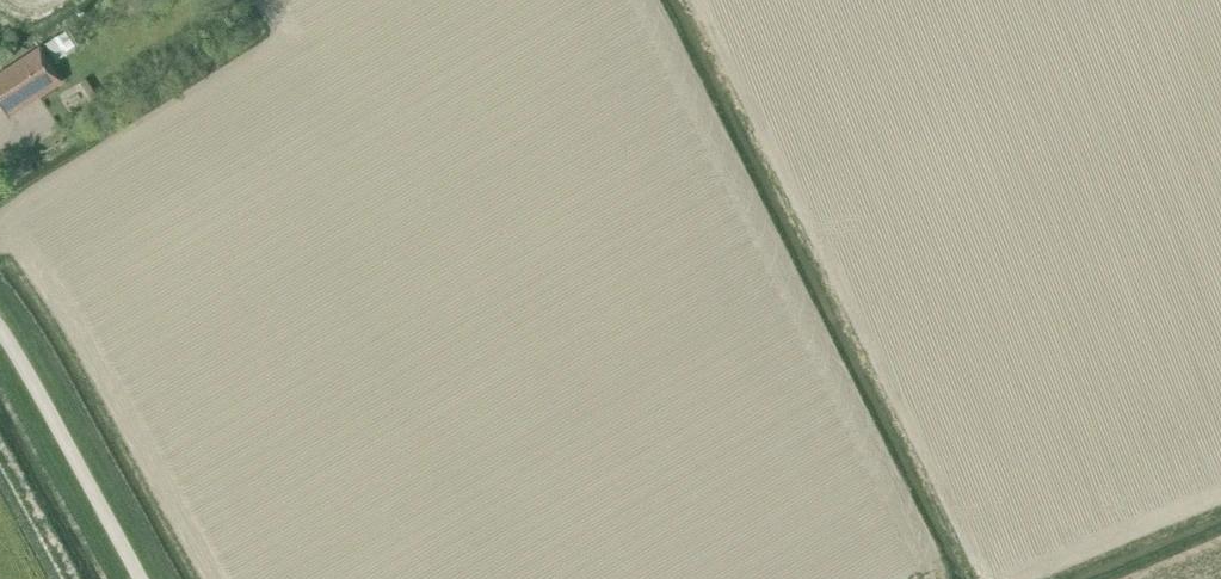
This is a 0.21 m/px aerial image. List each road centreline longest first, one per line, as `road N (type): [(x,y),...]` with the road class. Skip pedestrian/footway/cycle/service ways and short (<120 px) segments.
road 1 (unclassified): [(142,578),(0,334)]

